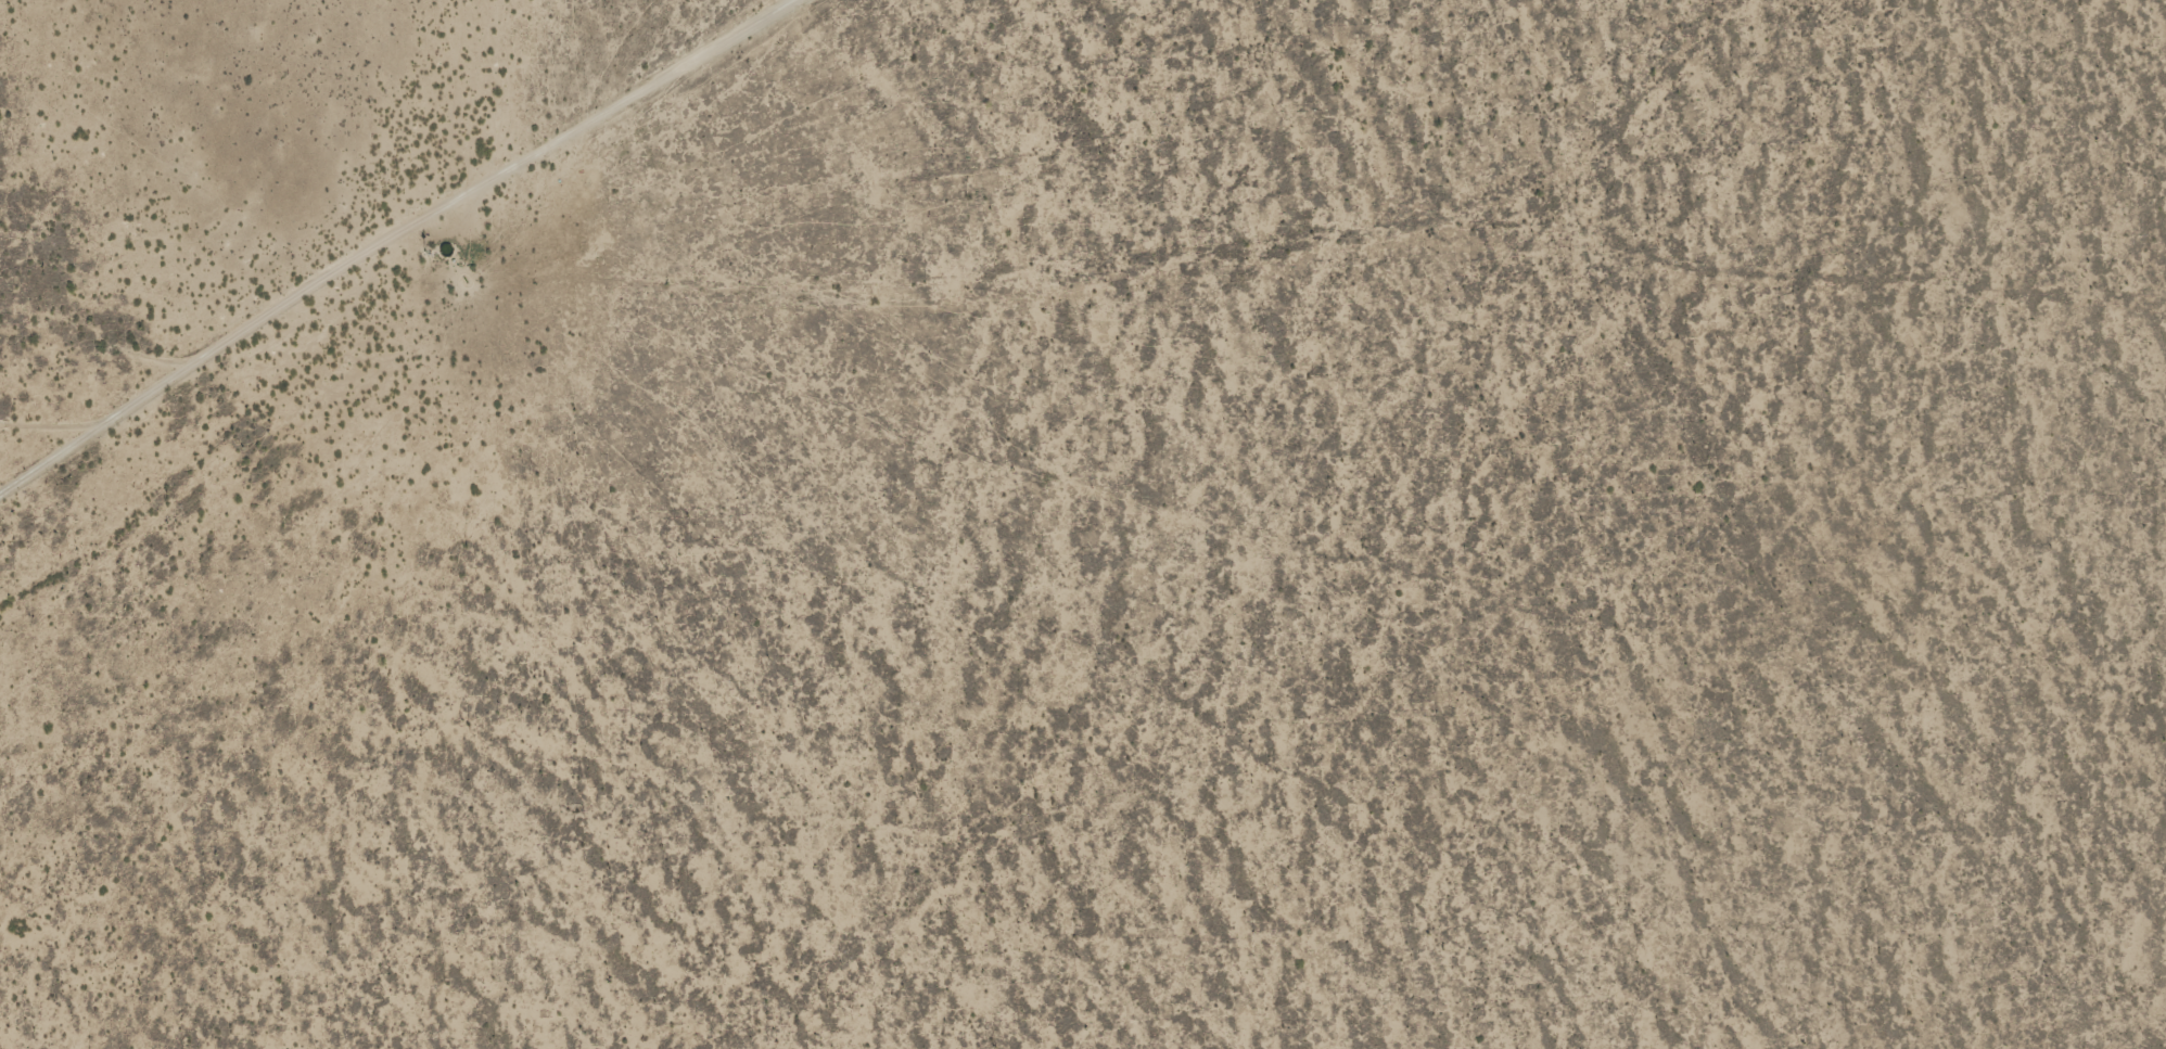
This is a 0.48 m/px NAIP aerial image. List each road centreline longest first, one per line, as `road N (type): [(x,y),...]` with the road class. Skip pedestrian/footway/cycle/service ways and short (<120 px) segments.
road 1 (track): [(0,520),(848,0)]

